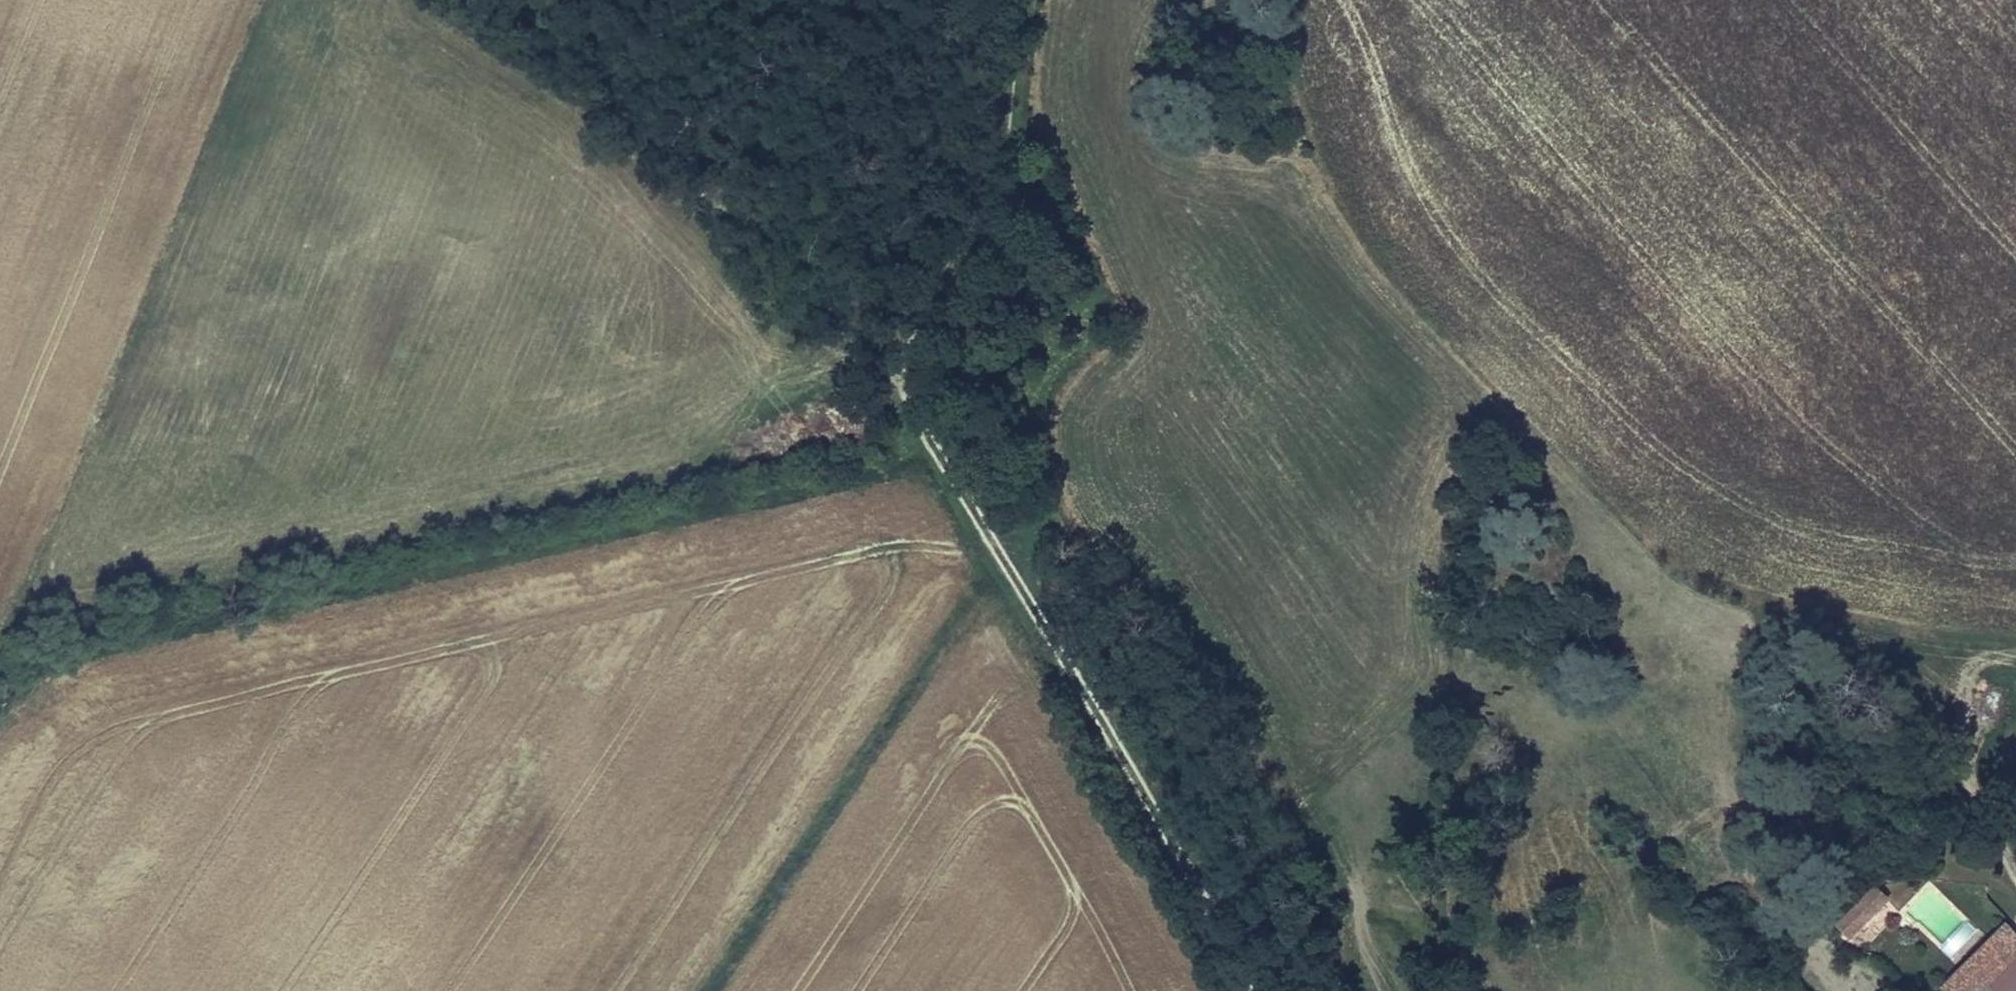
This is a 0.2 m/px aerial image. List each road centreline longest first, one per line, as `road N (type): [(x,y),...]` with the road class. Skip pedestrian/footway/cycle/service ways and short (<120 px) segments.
road 1 (track): [(1017,0),(990,178),(970,222),(915,295),(902,332),(903,379),(1079,682),(1242,990)]
road 2 (track): [(2015,660),(1984,681),(1967,736),(1982,808),(2015,867)]

